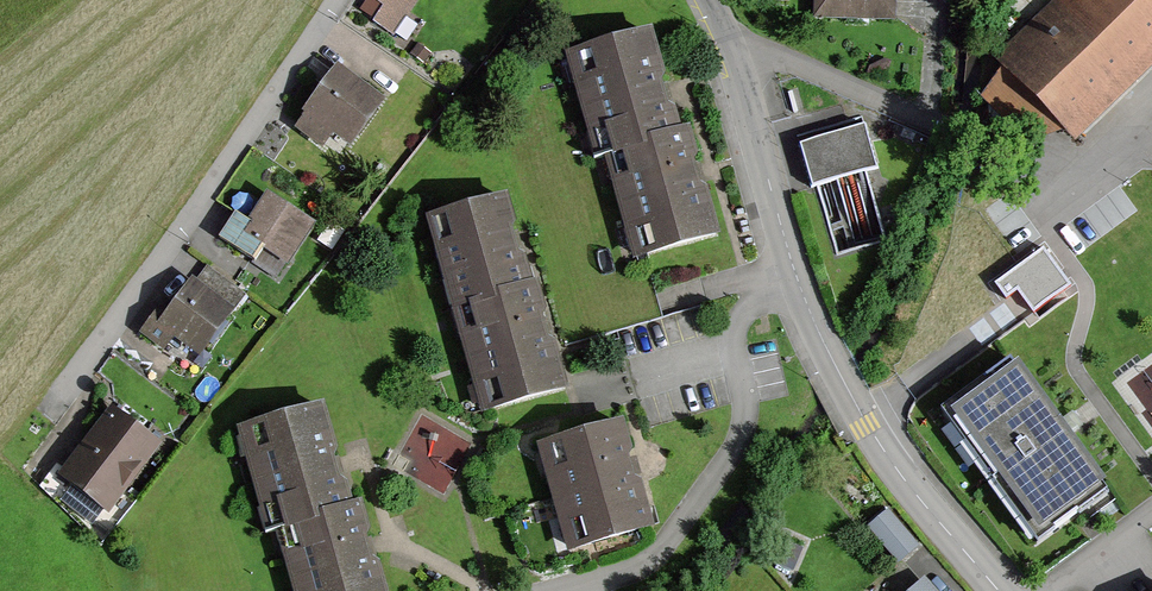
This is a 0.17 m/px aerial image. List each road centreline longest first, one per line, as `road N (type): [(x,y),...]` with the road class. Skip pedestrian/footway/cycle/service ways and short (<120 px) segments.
road 1 (residential): [(1001,590),(856,409),(799,287),(731,65)]
road 2 (residential): [(337,0),(199,210),(58,402)]
road 3 (residential): [(1151,129),(1100,158),(1065,167),(1030,163),(768,61),(731,65)]

